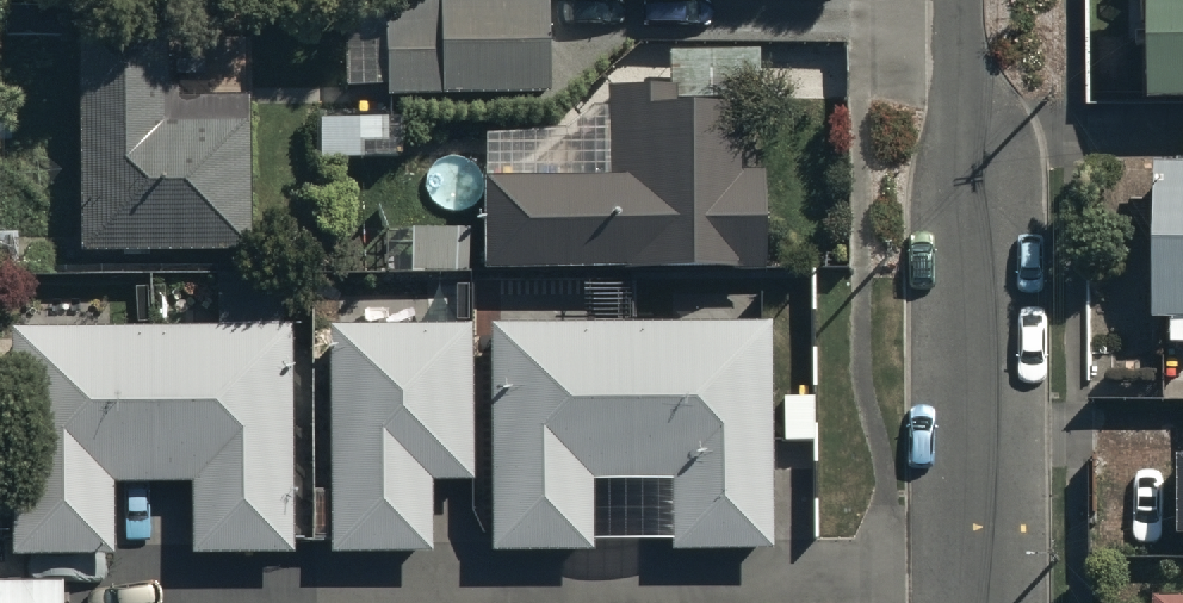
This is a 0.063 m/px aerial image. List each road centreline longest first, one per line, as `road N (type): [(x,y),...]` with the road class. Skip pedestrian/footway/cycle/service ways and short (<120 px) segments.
road 1 (residential): [(972,0),(976,602)]

